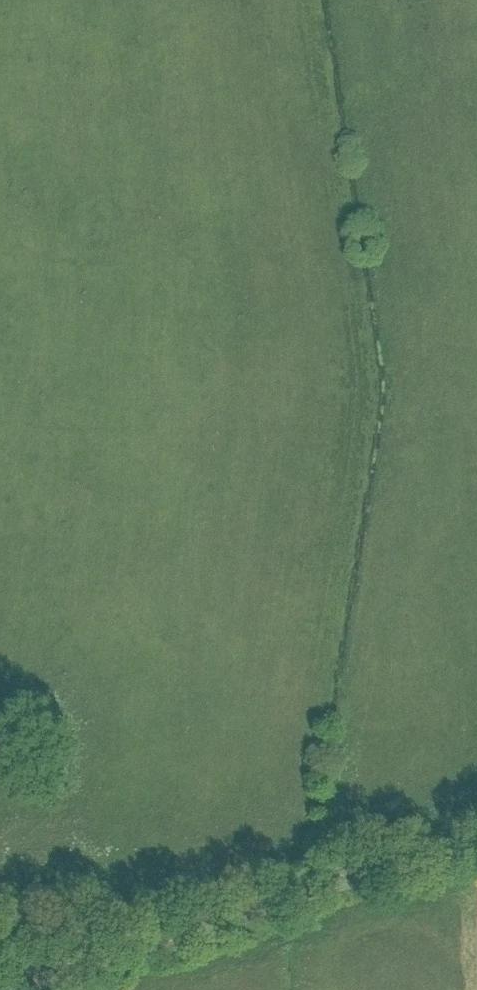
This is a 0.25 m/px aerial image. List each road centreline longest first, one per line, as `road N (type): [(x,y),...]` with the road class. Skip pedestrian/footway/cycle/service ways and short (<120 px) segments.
road 1 (tertiary): [(2,989),(384,869),(476,849)]

